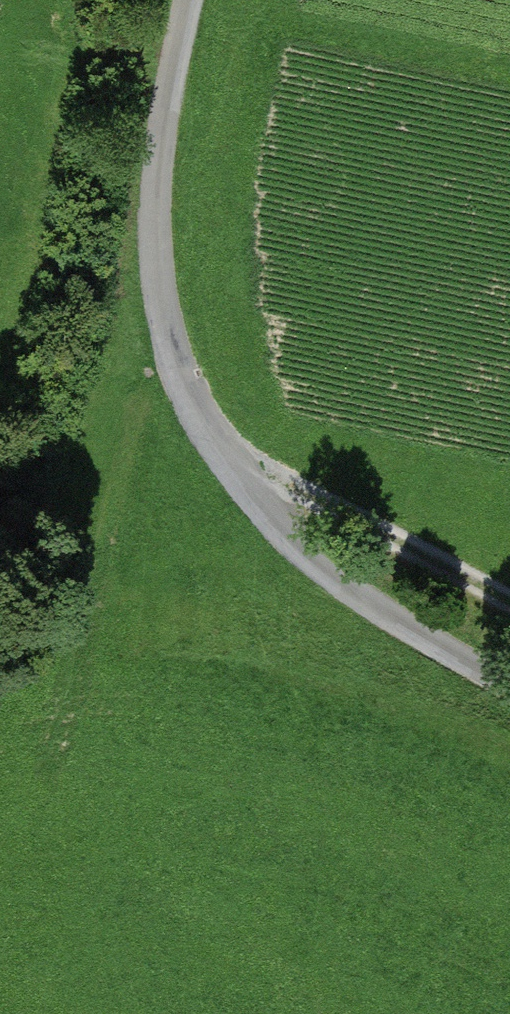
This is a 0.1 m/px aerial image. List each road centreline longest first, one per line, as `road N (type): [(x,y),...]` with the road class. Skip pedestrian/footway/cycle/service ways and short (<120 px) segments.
road 1 (residential): [(509,679),(279,527),(193,404),(150,205),(159,111),(187,0)]
road 2 (track): [(193,404),(509,580)]

